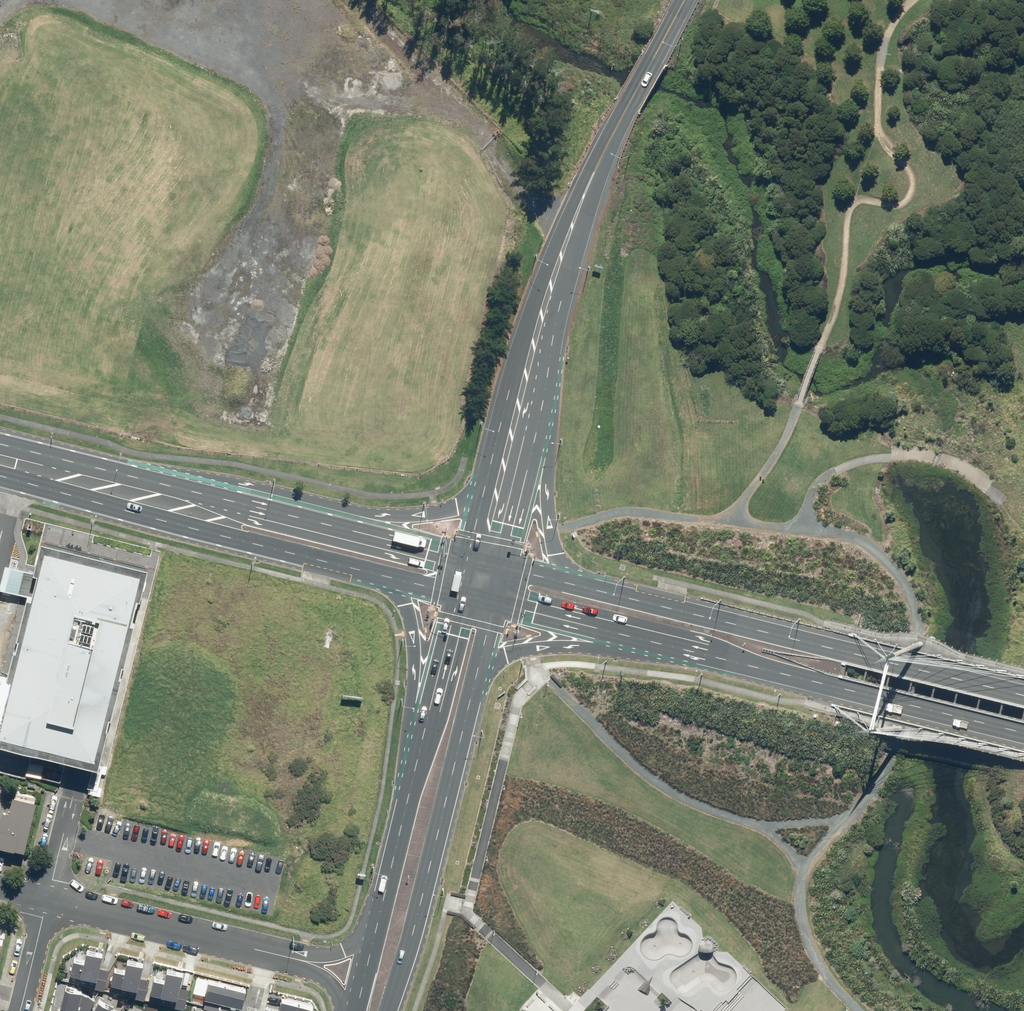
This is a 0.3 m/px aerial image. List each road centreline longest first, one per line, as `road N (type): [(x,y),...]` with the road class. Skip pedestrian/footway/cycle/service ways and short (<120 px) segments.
road 1 (secondary): [(571,576),(1023,694)]
road 2 (secondary): [(384,573),(0,473)]
road 3 (secondary): [(1023,732),(647,639)]
road 4 (secondary): [(0,438),(325,513)]
road 5 (secondary): [(475,689),(389,1010)]
road 6 (track): [(348,0),(485,138),(527,206),(571,232)]
road 7 (secondary): [(483,482),(516,367),(571,232)]
road 8 (secondary): [(571,232),(684,0)]
road 9 (residential): [(271,954),(49,896)]
road 10 (secondary): [(551,356),(551,534),(571,576)]
road 11 (secondary): [(551,356),(501,559)]
road 12 (secondary): [(415,756),(417,635),(407,602),(384,573)]
road 13 (secondary): [(647,639),(506,653),(475,689)]
road 14 (secondary): [(369,937),(415,756)]
road 15 (secondary): [(415,756),(455,590)]
road 16 (secondary): [(325,513),(435,514),(483,482)]
road 17 (secondary): [(647,639),(493,600)]
road 18 (secondary): [(325,513),(466,550)]
road 19 (secondary): [(571,232),(551,356)]

